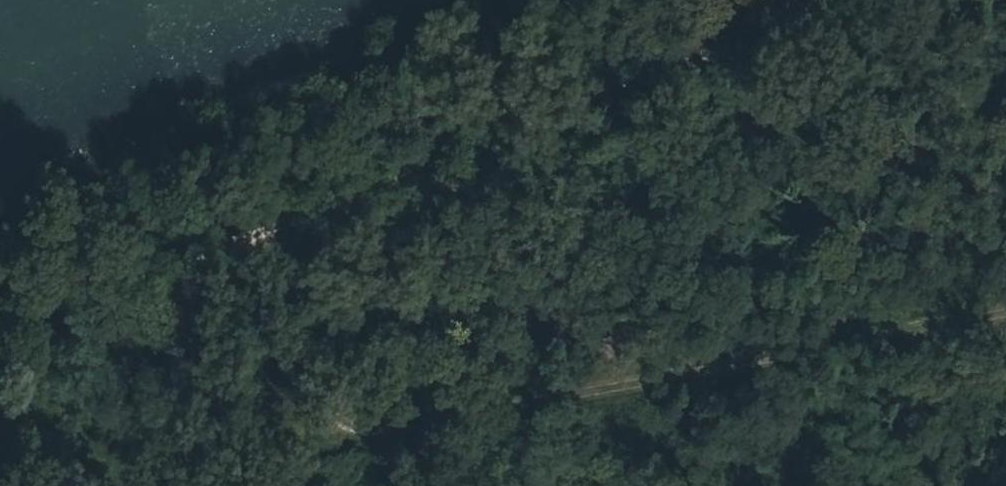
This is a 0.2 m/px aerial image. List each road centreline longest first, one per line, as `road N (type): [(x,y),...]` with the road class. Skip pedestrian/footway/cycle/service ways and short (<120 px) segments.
road 1 (track): [(0,476),(324,433),(1005,314)]
road 2 (track): [(0,321),(576,112),(827,0)]

